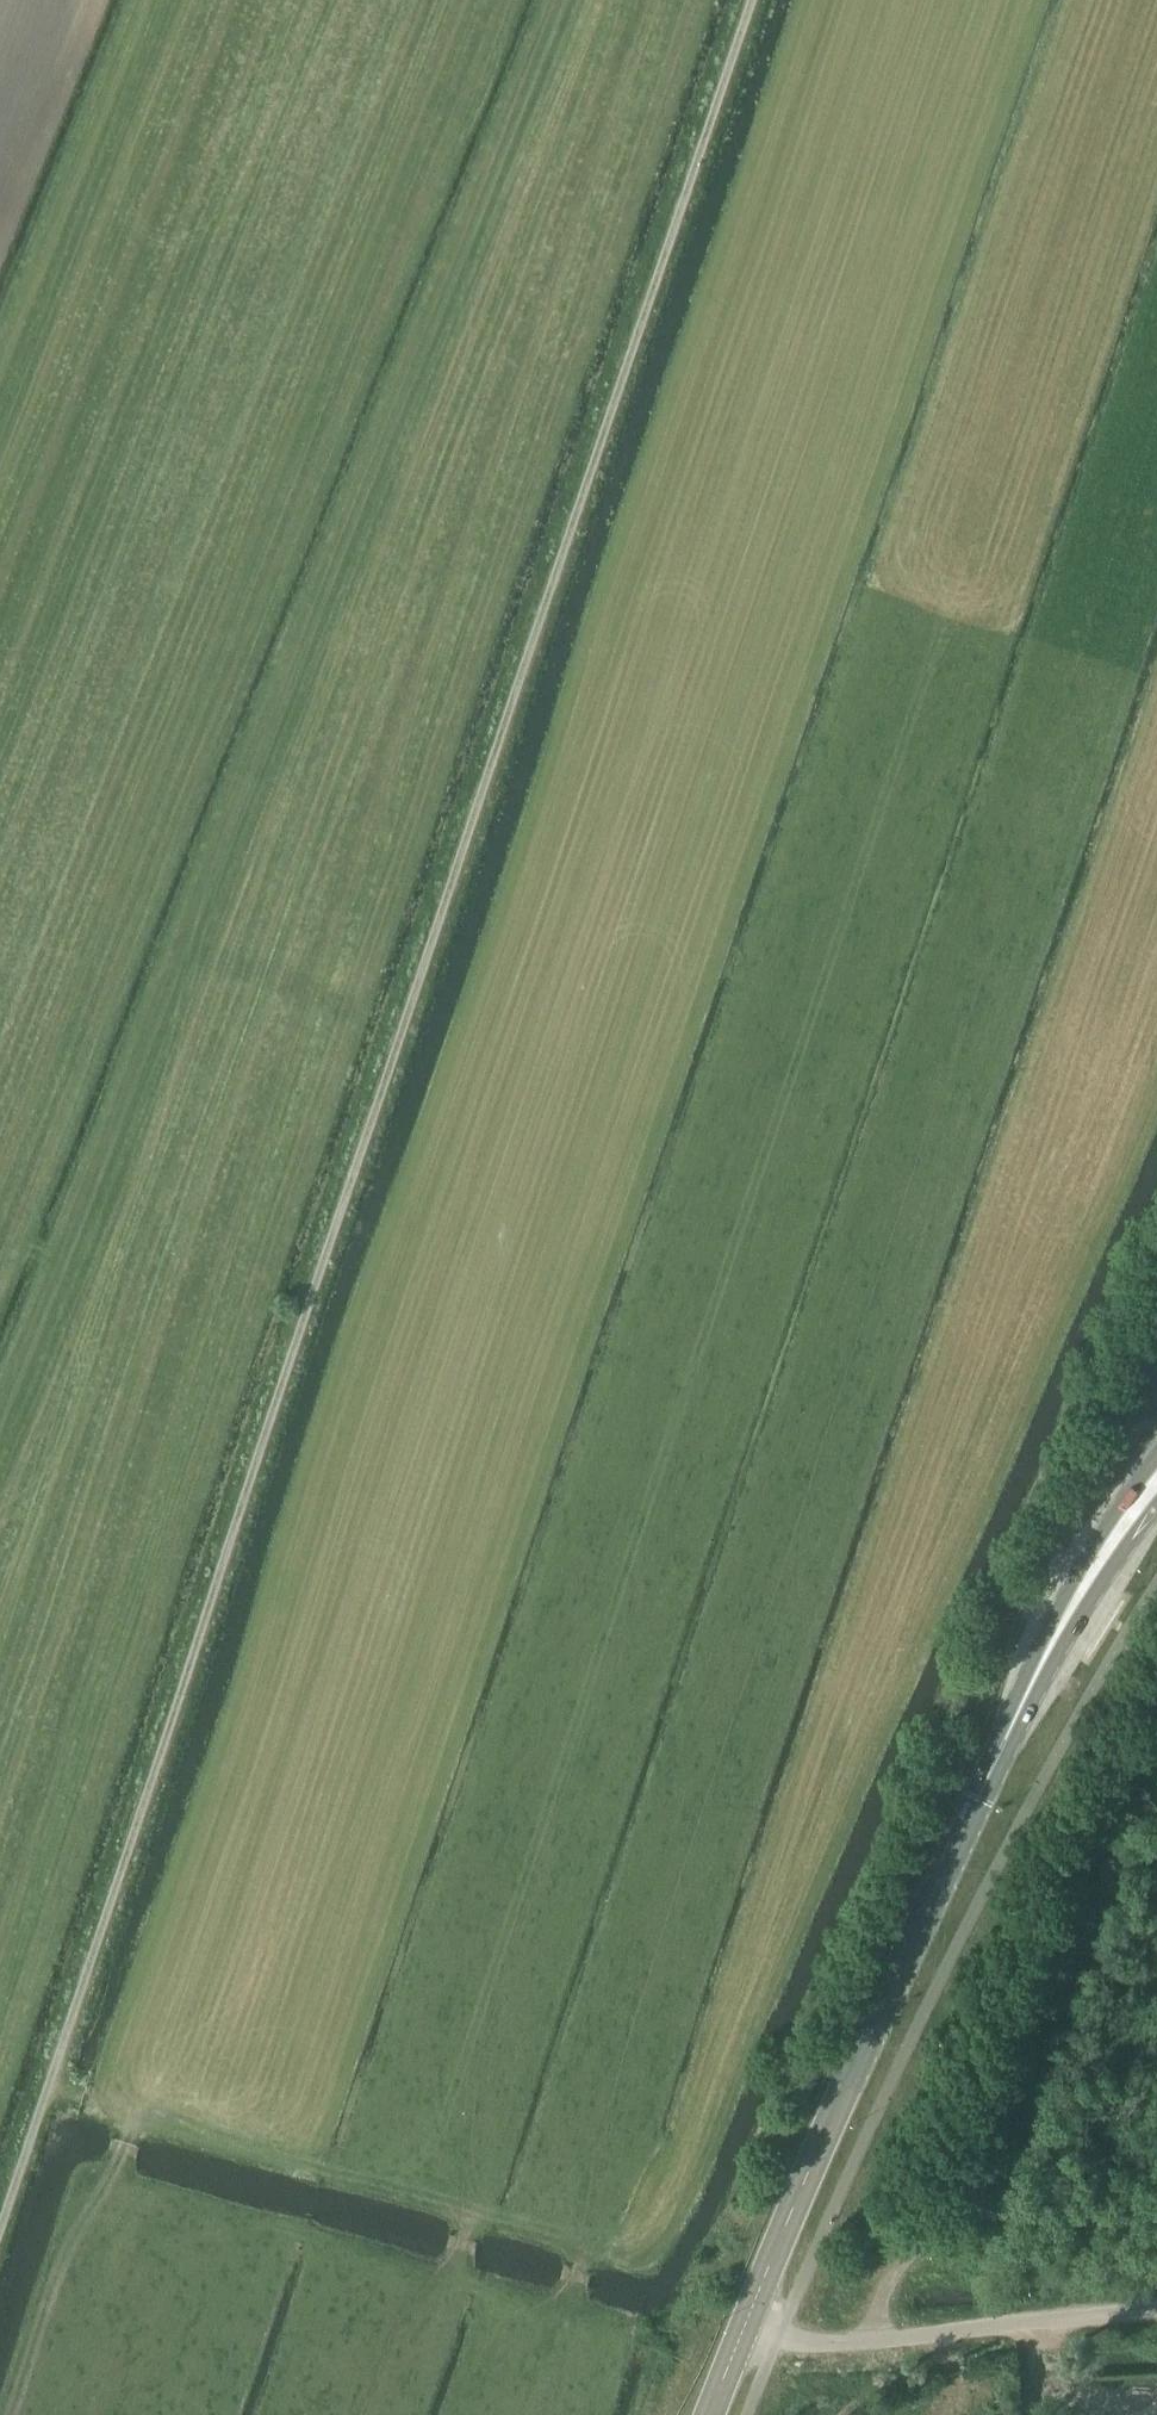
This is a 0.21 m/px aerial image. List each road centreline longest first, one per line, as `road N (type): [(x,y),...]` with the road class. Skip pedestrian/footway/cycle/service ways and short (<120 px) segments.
road 1 (secondary): [(745,2329),(1035,1677),(1120,1529)]
road 2 (unclassified): [(745,2329),(779,2340),(869,2341),(1156,2310)]

